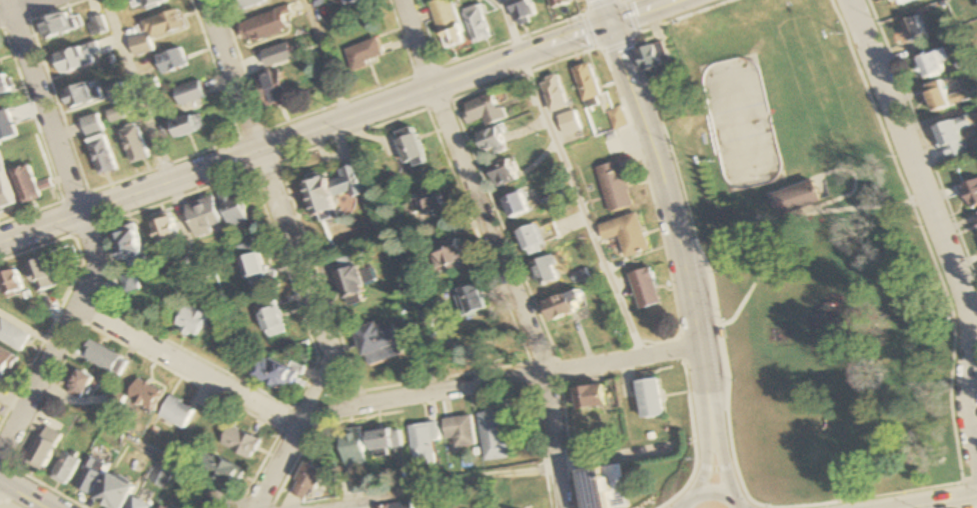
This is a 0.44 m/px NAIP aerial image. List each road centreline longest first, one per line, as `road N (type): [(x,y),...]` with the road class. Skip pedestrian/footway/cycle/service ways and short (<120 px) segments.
road 1 (residential): [(700,347),(286,420),(78,309)]
road 2 (secondary): [(612,26),(0,243)]
road 3 (residential): [(254,507),(303,418),(330,343),(206,0)]
road 4 (residential): [(564,507),(547,376),(404,0)]
road 5 (residential): [(0,465),(99,266),(10,0)]
road 6 (residential): [(976,455),(970,420),(974,333),(848,0)]
road 7 (secondary): [(716,453),(674,205),(612,26)]

